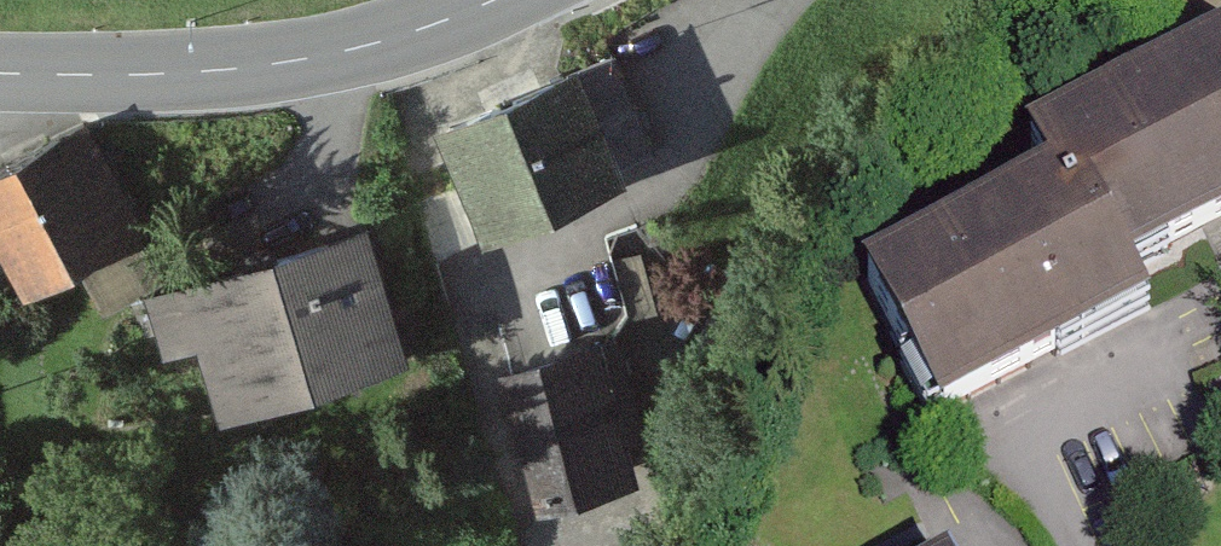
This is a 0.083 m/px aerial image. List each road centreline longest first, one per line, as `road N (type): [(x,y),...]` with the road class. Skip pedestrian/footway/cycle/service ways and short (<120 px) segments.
road 1 (tertiary): [(0,71),(127,75),(321,53),(423,31),(507,0)]

